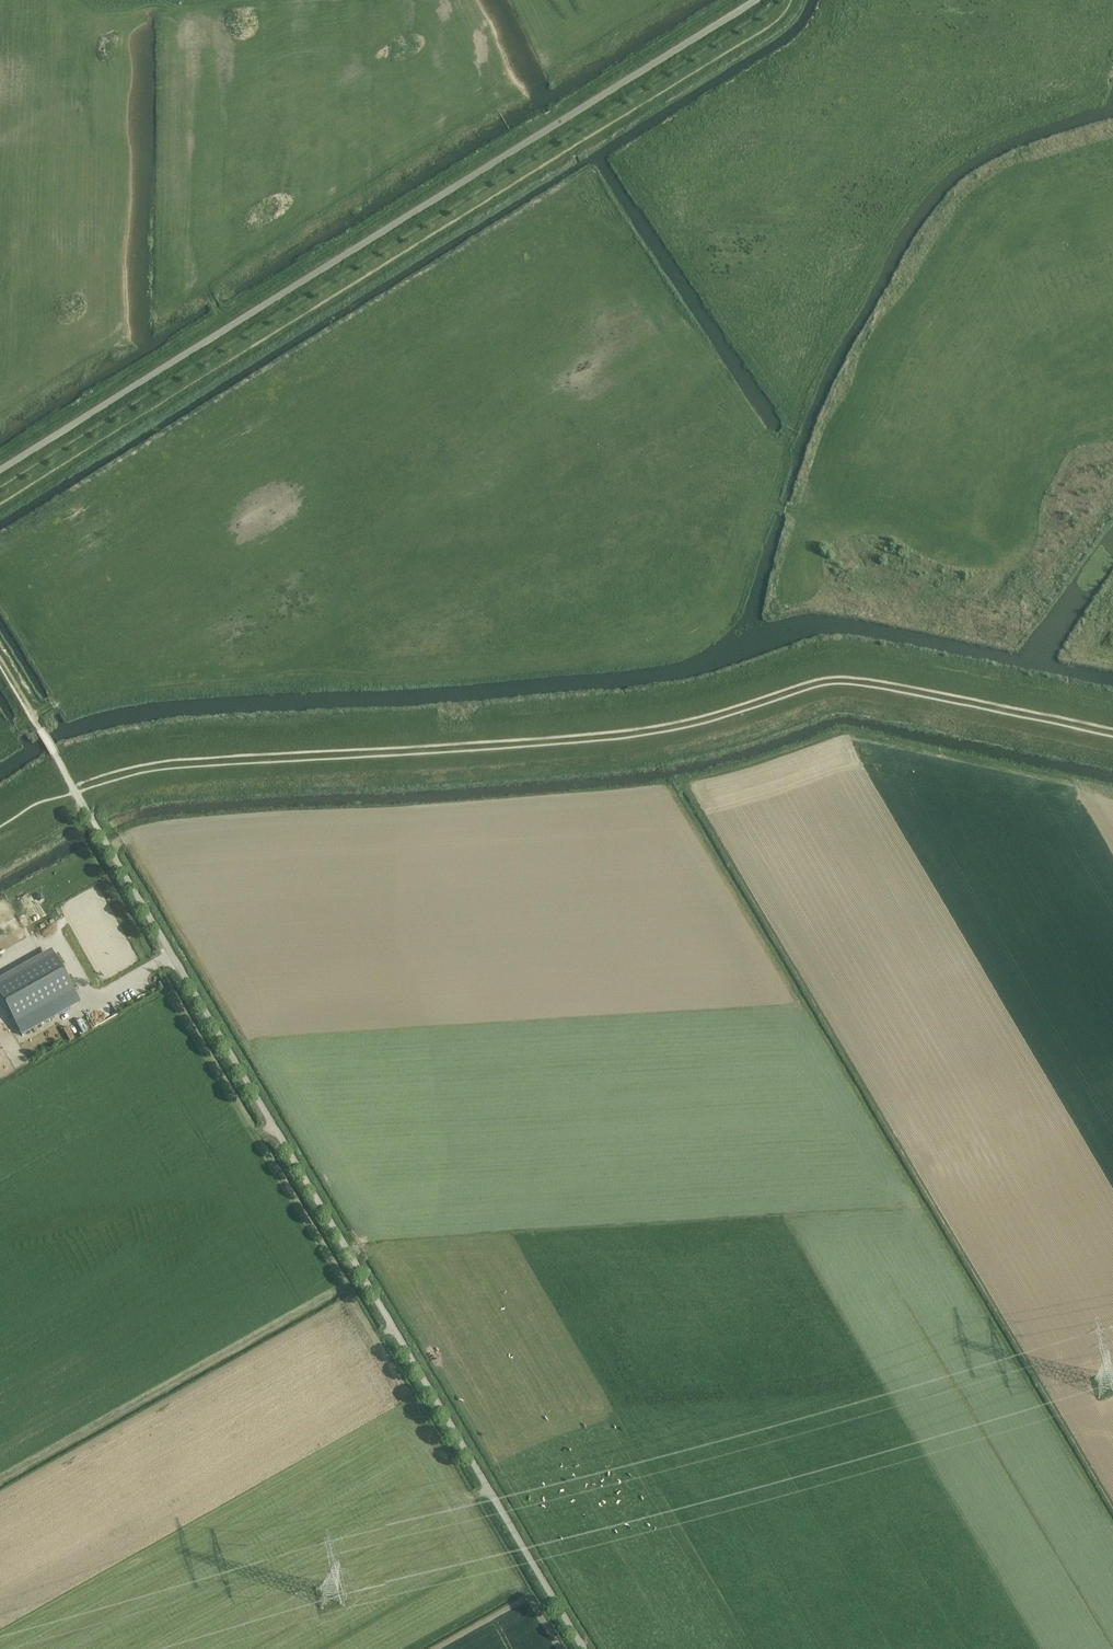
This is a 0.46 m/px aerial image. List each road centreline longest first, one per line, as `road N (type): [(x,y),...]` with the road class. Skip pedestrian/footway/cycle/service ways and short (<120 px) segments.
road 1 (track): [(583,1648),(38,726)]

